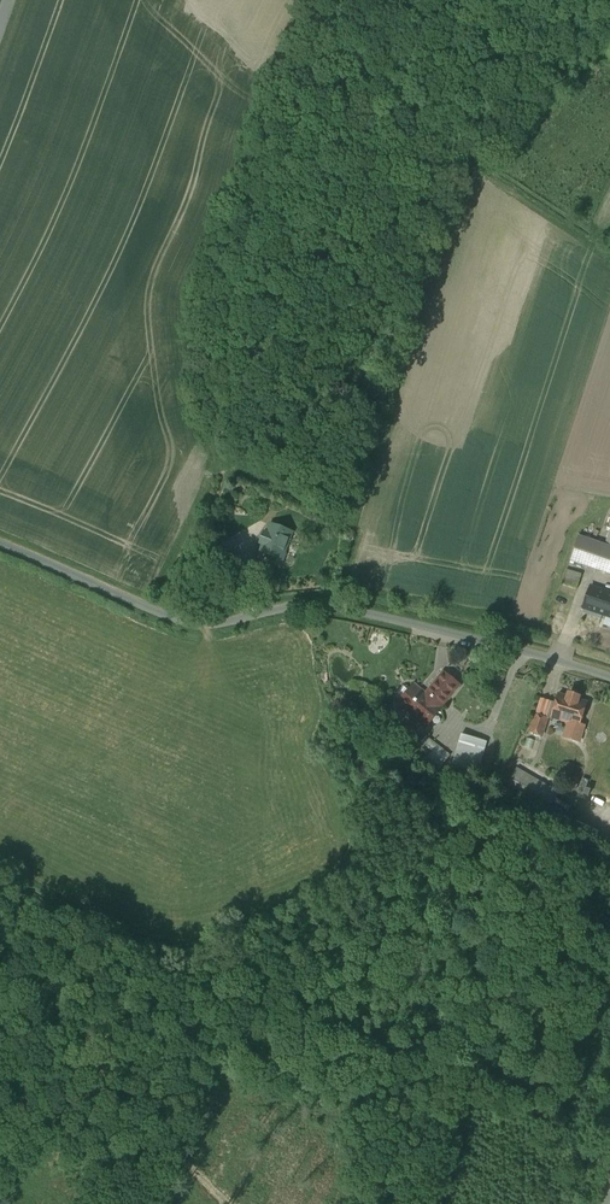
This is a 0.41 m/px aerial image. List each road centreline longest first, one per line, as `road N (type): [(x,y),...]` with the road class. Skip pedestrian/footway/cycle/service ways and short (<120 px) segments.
road 1 (unclassified): [(0,543),(177,621),(219,626),(325,606),(609,677)]

